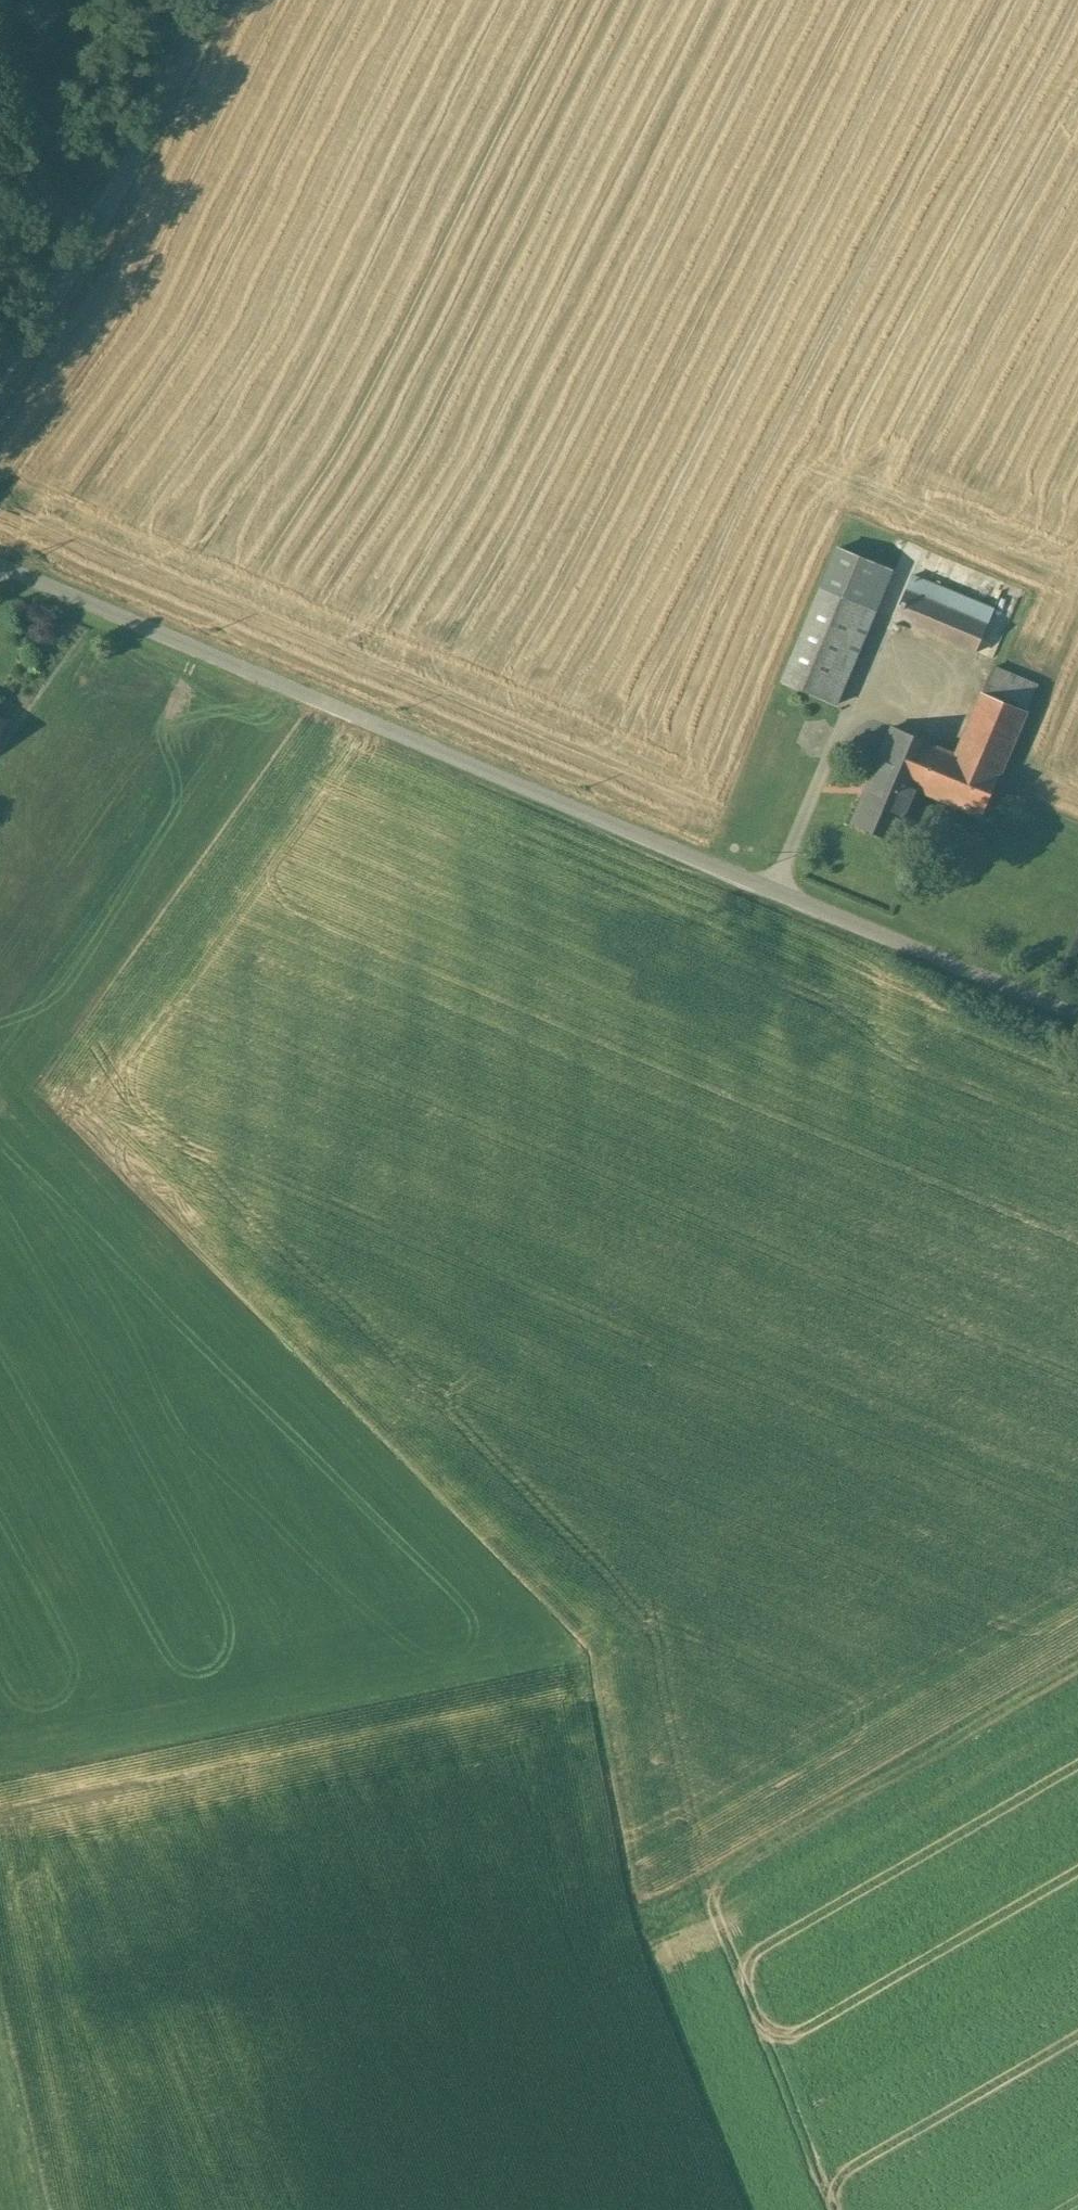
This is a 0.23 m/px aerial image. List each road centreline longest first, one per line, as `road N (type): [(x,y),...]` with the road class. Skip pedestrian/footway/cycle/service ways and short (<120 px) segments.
road 1 (unclassified): [(0,568),(1077,1015)]
road 2 (unclassified): [(0,379),(88,242),(215,0)]
road 3 (track): [(0,39),(88,242)]

